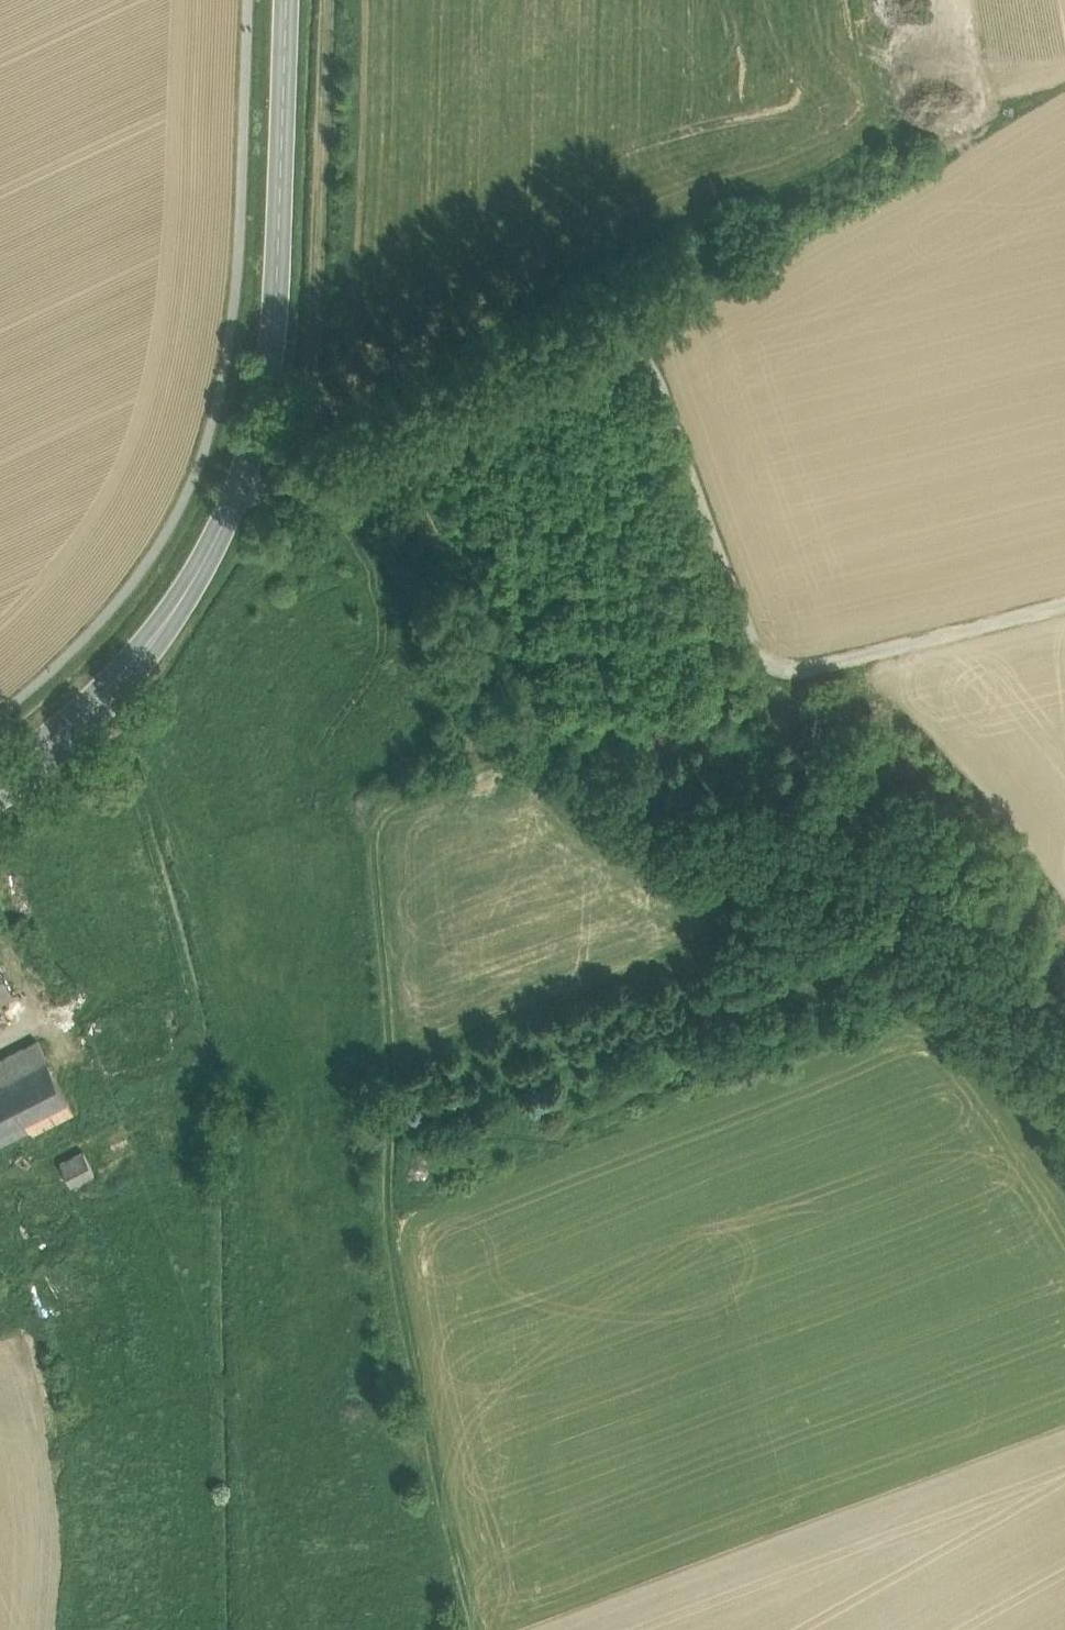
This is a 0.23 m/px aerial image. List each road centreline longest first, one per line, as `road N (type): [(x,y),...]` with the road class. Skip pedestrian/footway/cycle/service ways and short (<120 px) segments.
road 1 (track): [(246,458),(382,459),(617,346),(643,350),(664,379),(759,634),(787,660),(835,664),(1064,606)]
road 2 (secondary): [(287,0),(272,351),(226,525),(142,655),(41,753),(0,781)]

